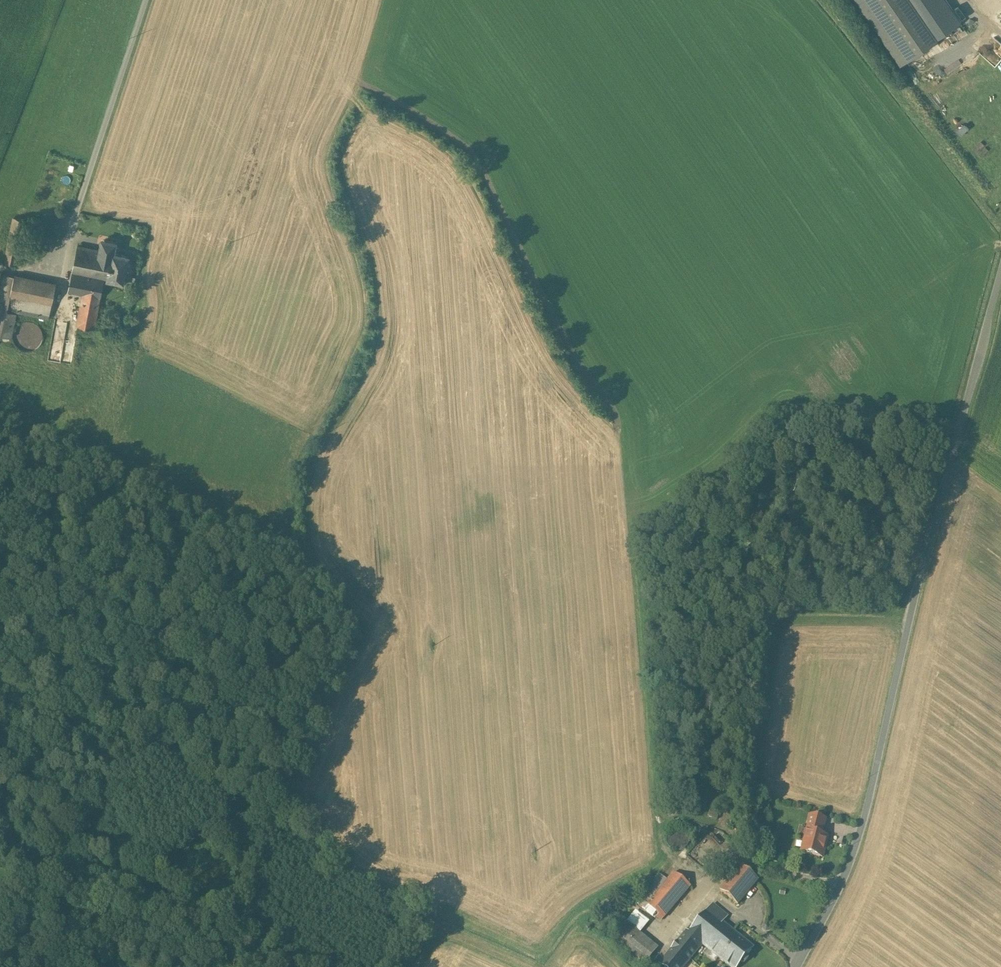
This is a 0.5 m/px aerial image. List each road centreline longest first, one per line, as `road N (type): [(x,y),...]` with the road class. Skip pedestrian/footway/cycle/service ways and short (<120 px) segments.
road 1 (unclassified): [(1000,267),(868,804),(845,875),(796,966)]

